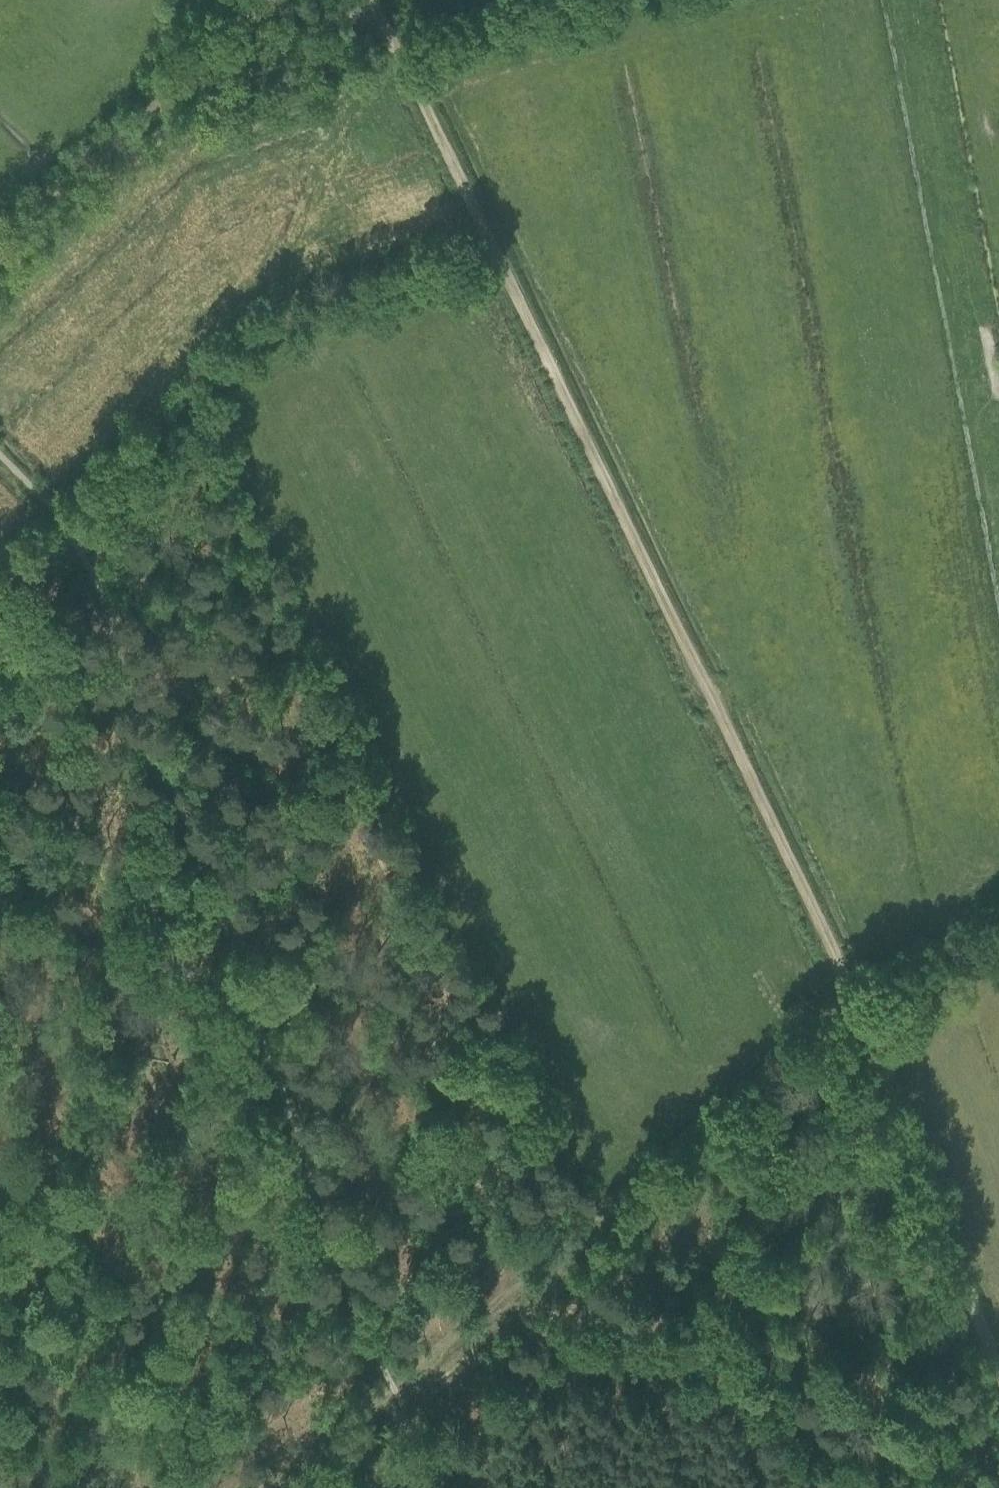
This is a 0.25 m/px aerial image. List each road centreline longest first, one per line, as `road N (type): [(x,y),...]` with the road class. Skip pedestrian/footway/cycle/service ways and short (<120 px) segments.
road 1 (track): [(853,1012),(392,39)]
road 2 (track): [(0,244),(245,29),(308,20),(377,43),(392,39)]
road 3 (track): [(998,1375),(853,1012)]
road 4 (track): [(998,943),(853,1012)]
road 5 (track): [(391,1388),(265,1487)]

